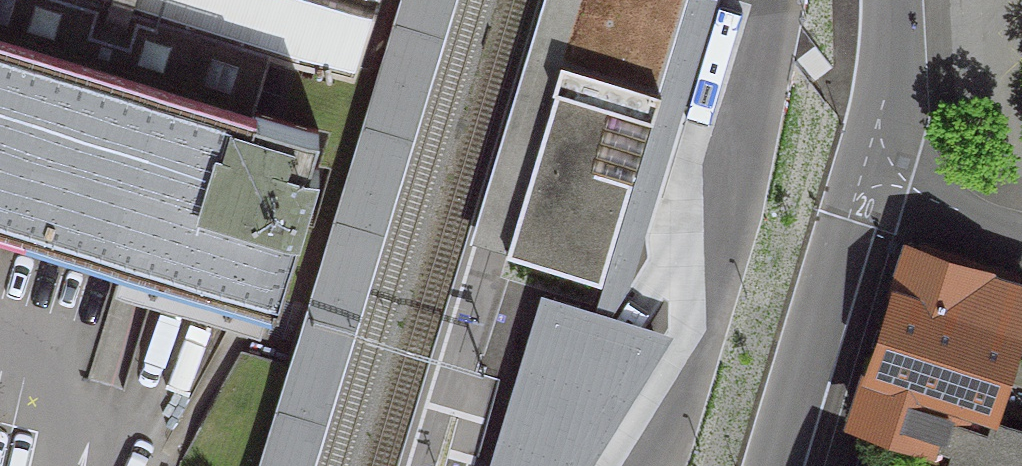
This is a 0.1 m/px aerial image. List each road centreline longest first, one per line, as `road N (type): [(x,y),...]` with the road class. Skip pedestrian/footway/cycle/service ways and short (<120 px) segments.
road 1 (residential): [(849,221),(773,465)]
road 2 (residential): [(889,0),(888,87),(849,221)]

